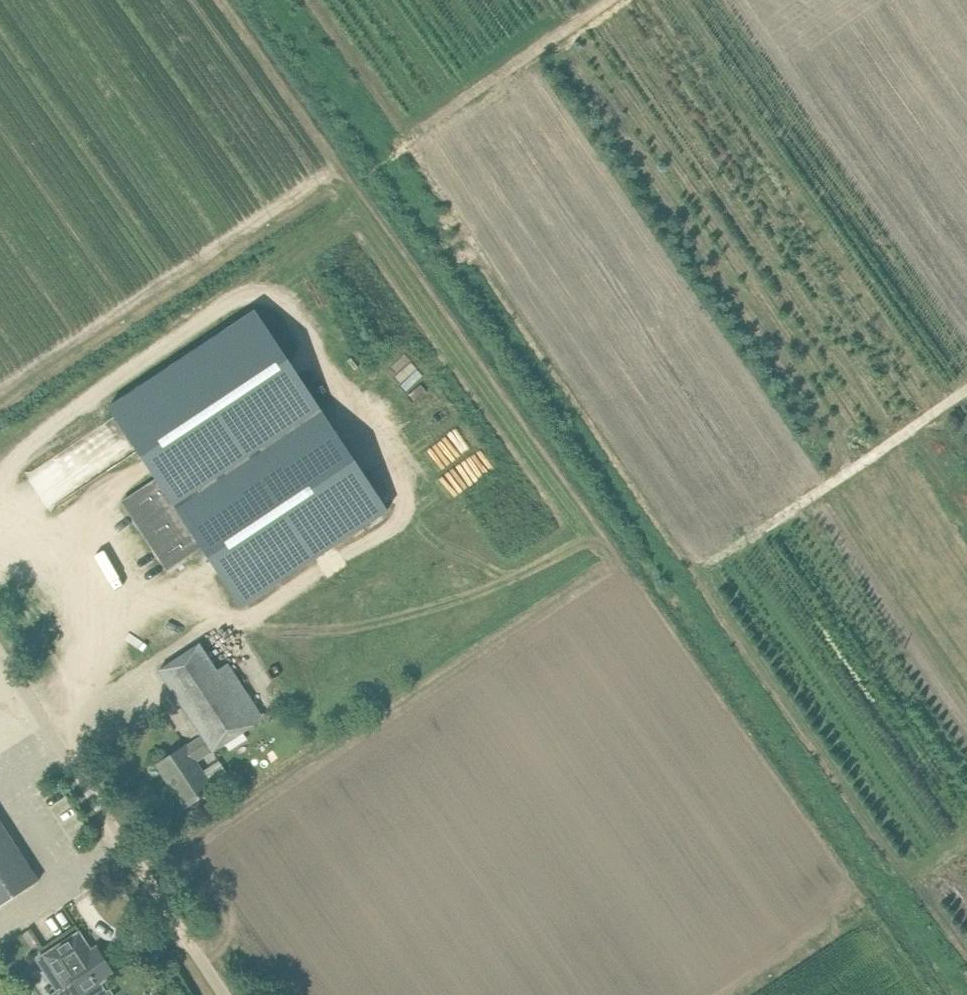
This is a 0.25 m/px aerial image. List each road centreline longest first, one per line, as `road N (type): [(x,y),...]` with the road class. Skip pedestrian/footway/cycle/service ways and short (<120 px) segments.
road 1 (unclassified): [(225,994),(0,652)]

